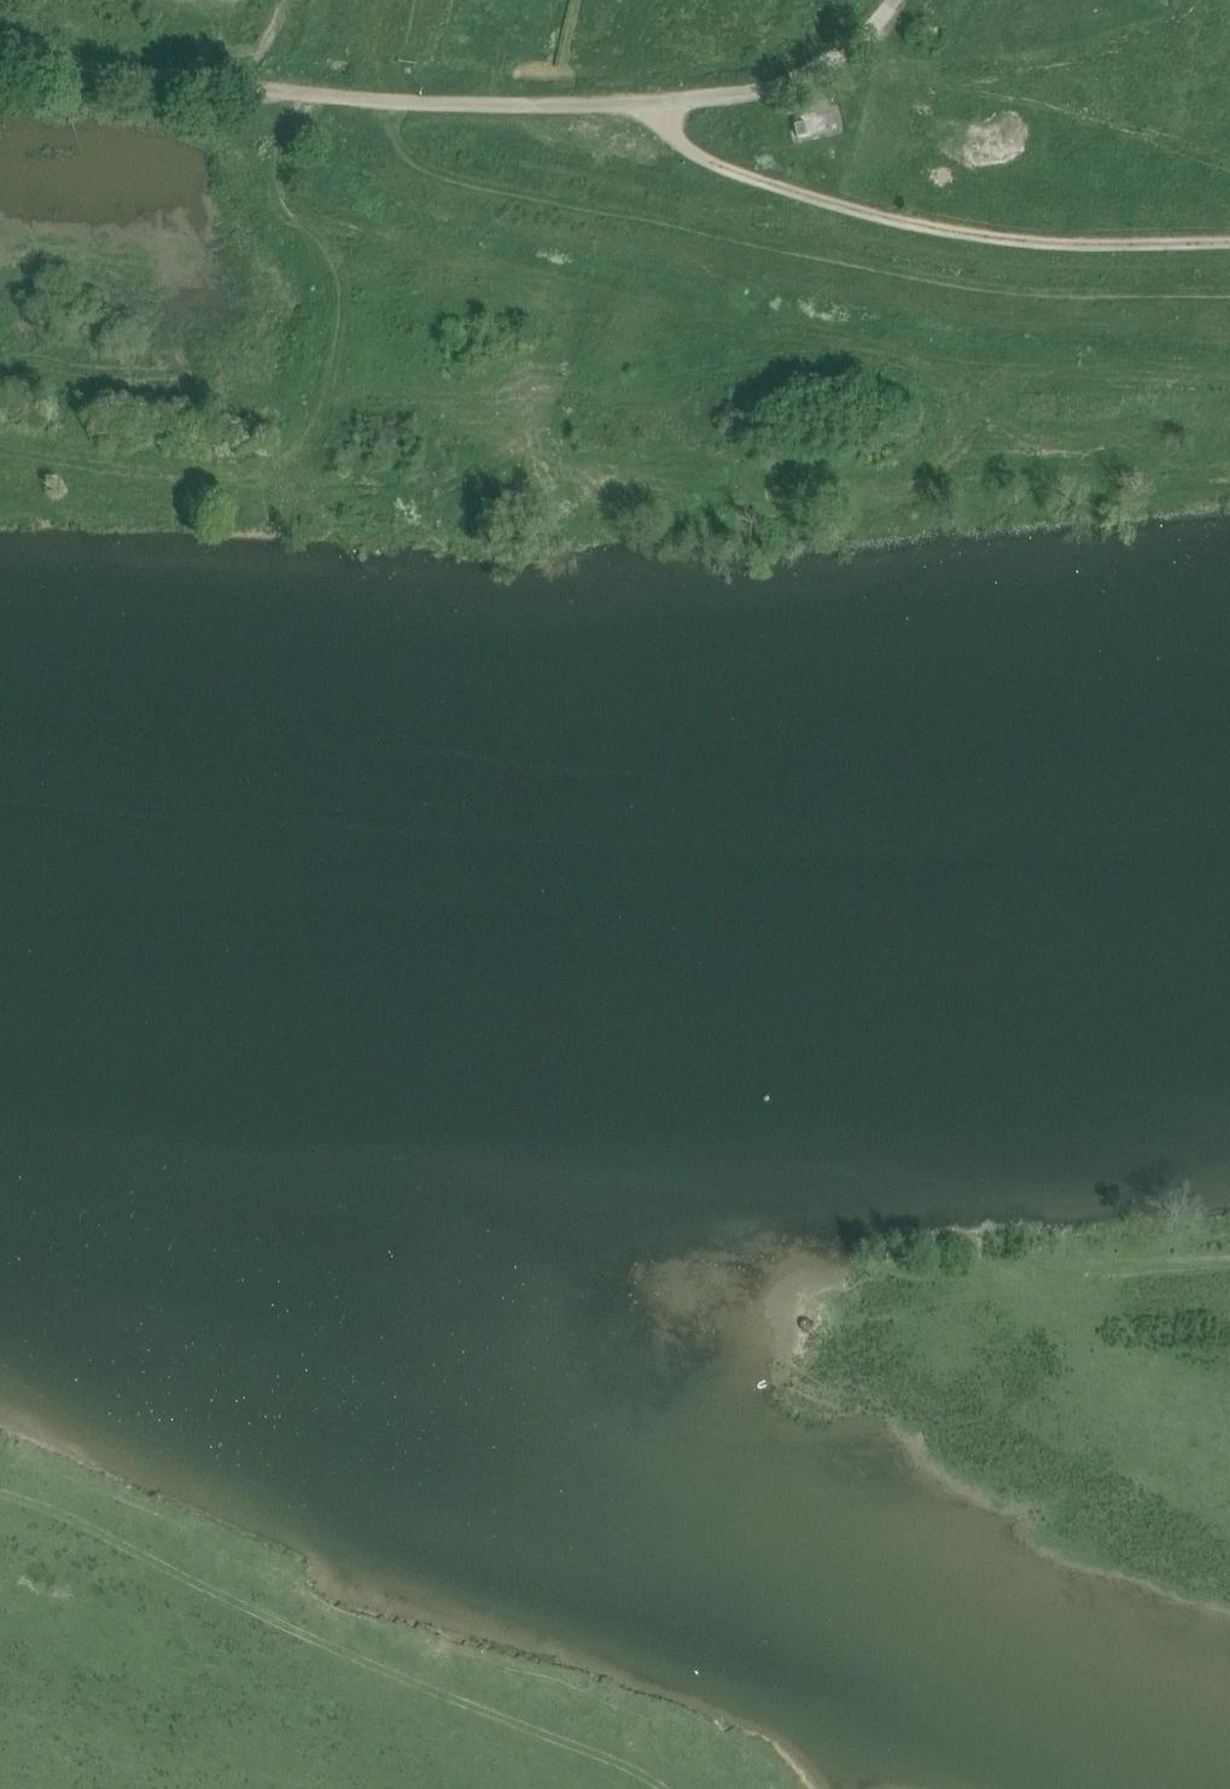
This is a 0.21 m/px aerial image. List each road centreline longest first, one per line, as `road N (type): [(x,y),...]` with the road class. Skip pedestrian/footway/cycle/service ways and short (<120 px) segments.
road 1 (unclassified): [(0,55),(364,100),(649,103),(731,98),(804,79),(846,53),(895,0)]
road 2 (track): [(1229,240),(1081,240),(899,220),(704,156),(682,144),(649,103)]

